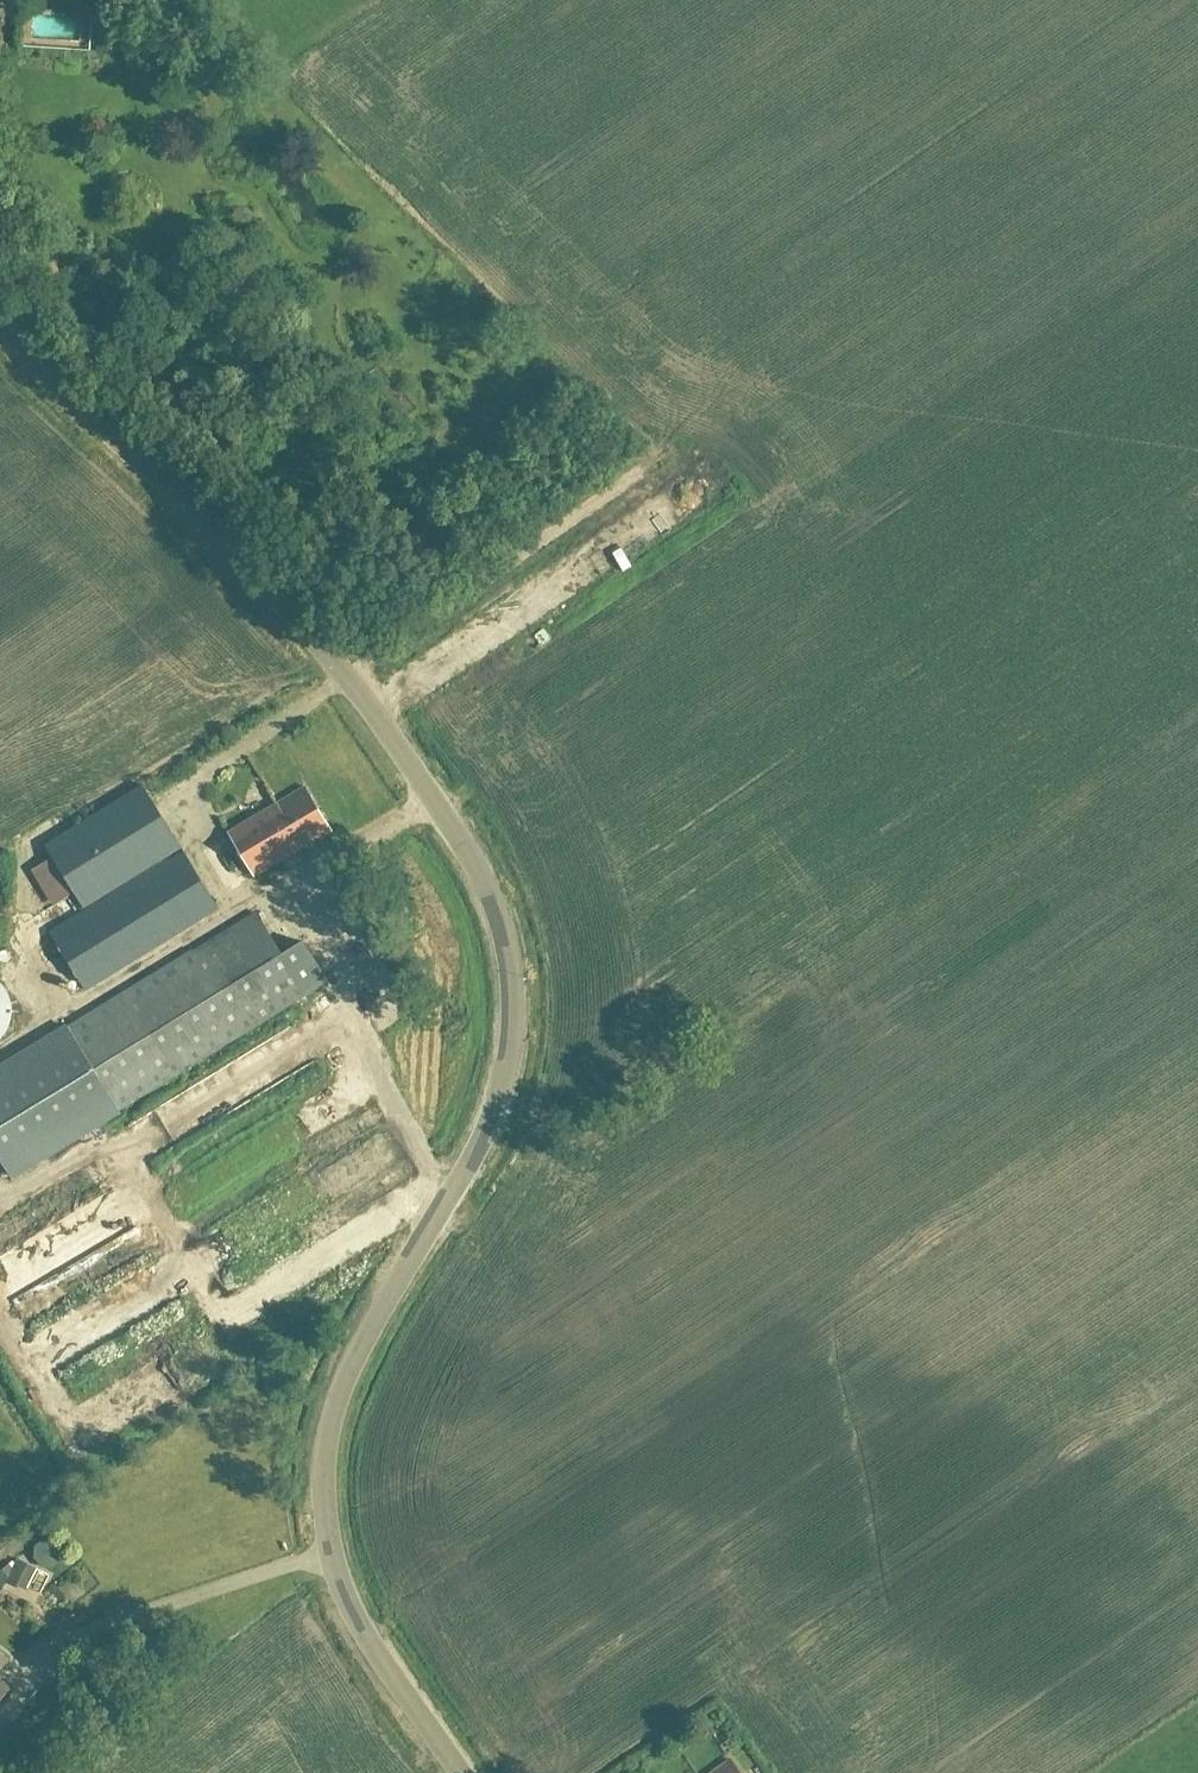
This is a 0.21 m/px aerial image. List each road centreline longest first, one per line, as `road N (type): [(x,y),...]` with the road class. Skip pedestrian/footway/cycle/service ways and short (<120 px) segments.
road 1 (unclassified): [(466,1772),(382,1649),(348,1581),(336,1454),(370,1342),(507,1096),(522,1012),(511,917),(494,880),(348,681),(236,556),(0,327)]

